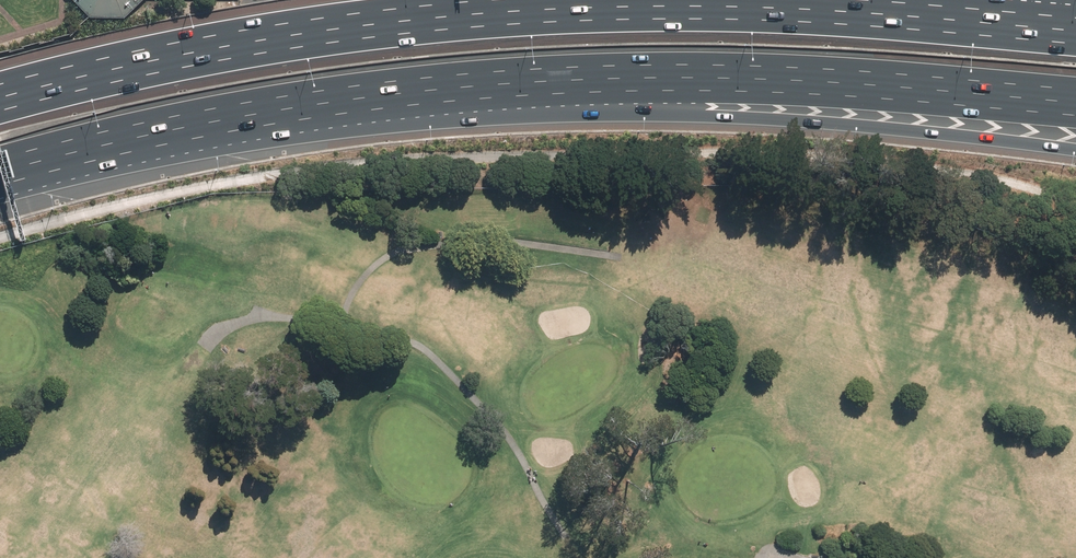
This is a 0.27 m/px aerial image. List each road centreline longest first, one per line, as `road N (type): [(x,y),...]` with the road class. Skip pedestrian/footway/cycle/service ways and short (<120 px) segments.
road 1 (motorway): [(0,112),(258,54),(588,20),(840,24),(1075,44)]
road 2 (motorway): [(1075,150),(709,114),(460,75)]
road 3 (motorway): [(1075,88),(726,65),(460,75)]
road 4 (motorway): [(460,75),(251,101),(0,159)]

